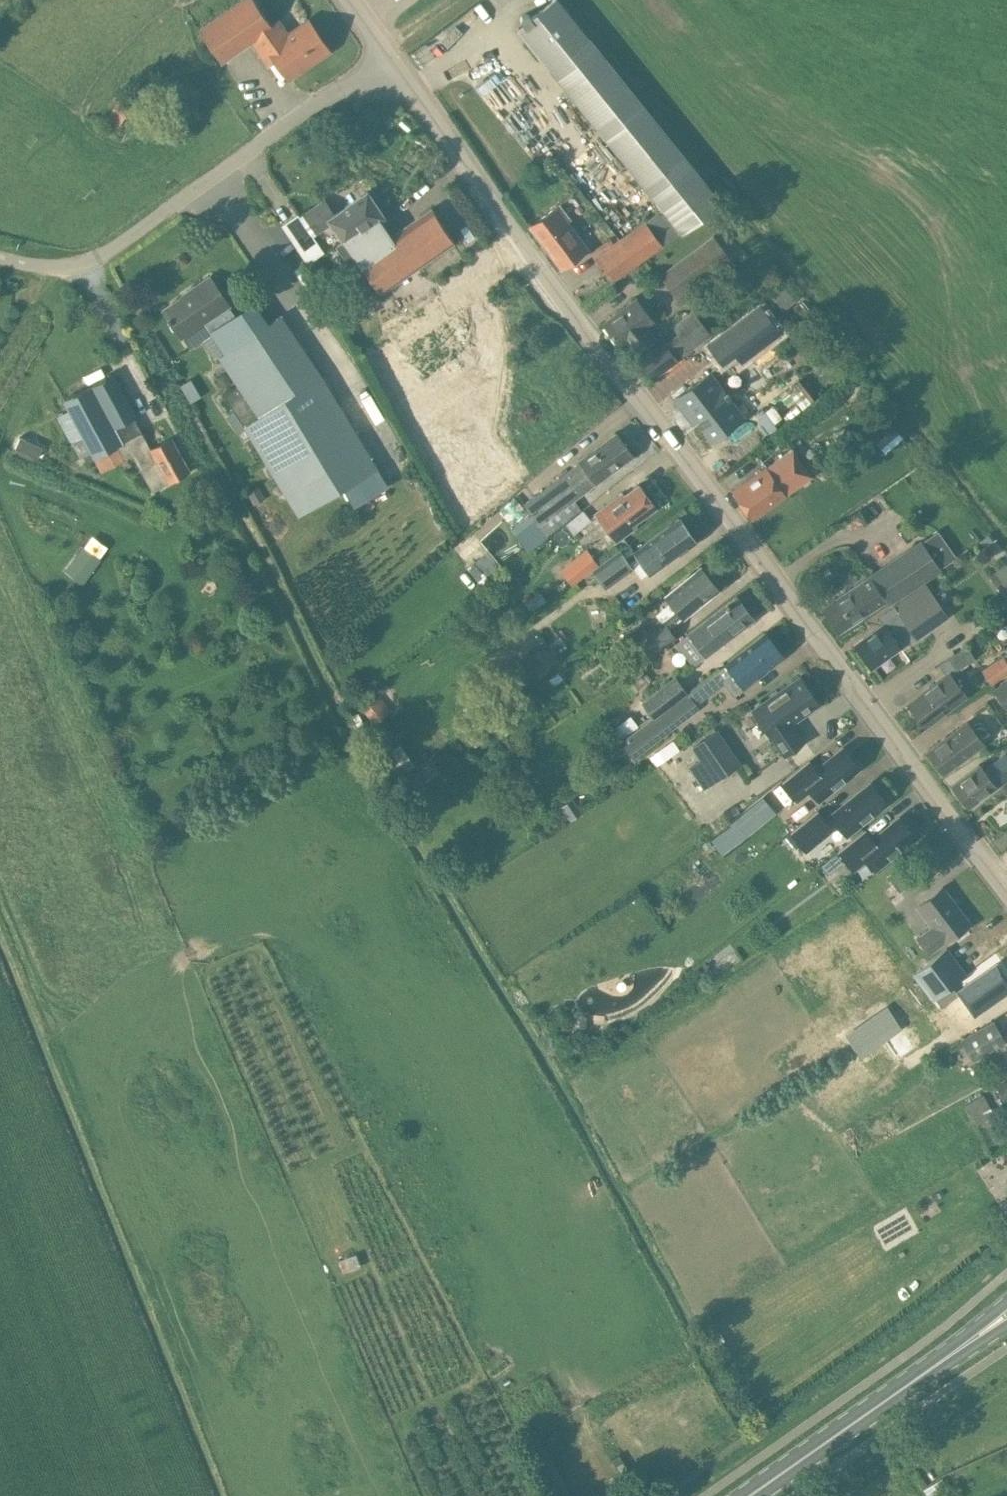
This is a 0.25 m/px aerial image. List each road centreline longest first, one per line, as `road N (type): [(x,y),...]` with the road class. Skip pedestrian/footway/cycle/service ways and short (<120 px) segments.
road 1 (unclassified): [(1006,891),(384,59)]
road 2 (unclassified): [(0,257),(64,267),(101,257),(384,59)]
road 3 (primary): [(750,1495),(1006,1317)]
road 4 (track): [(64,267),(0,374)]

